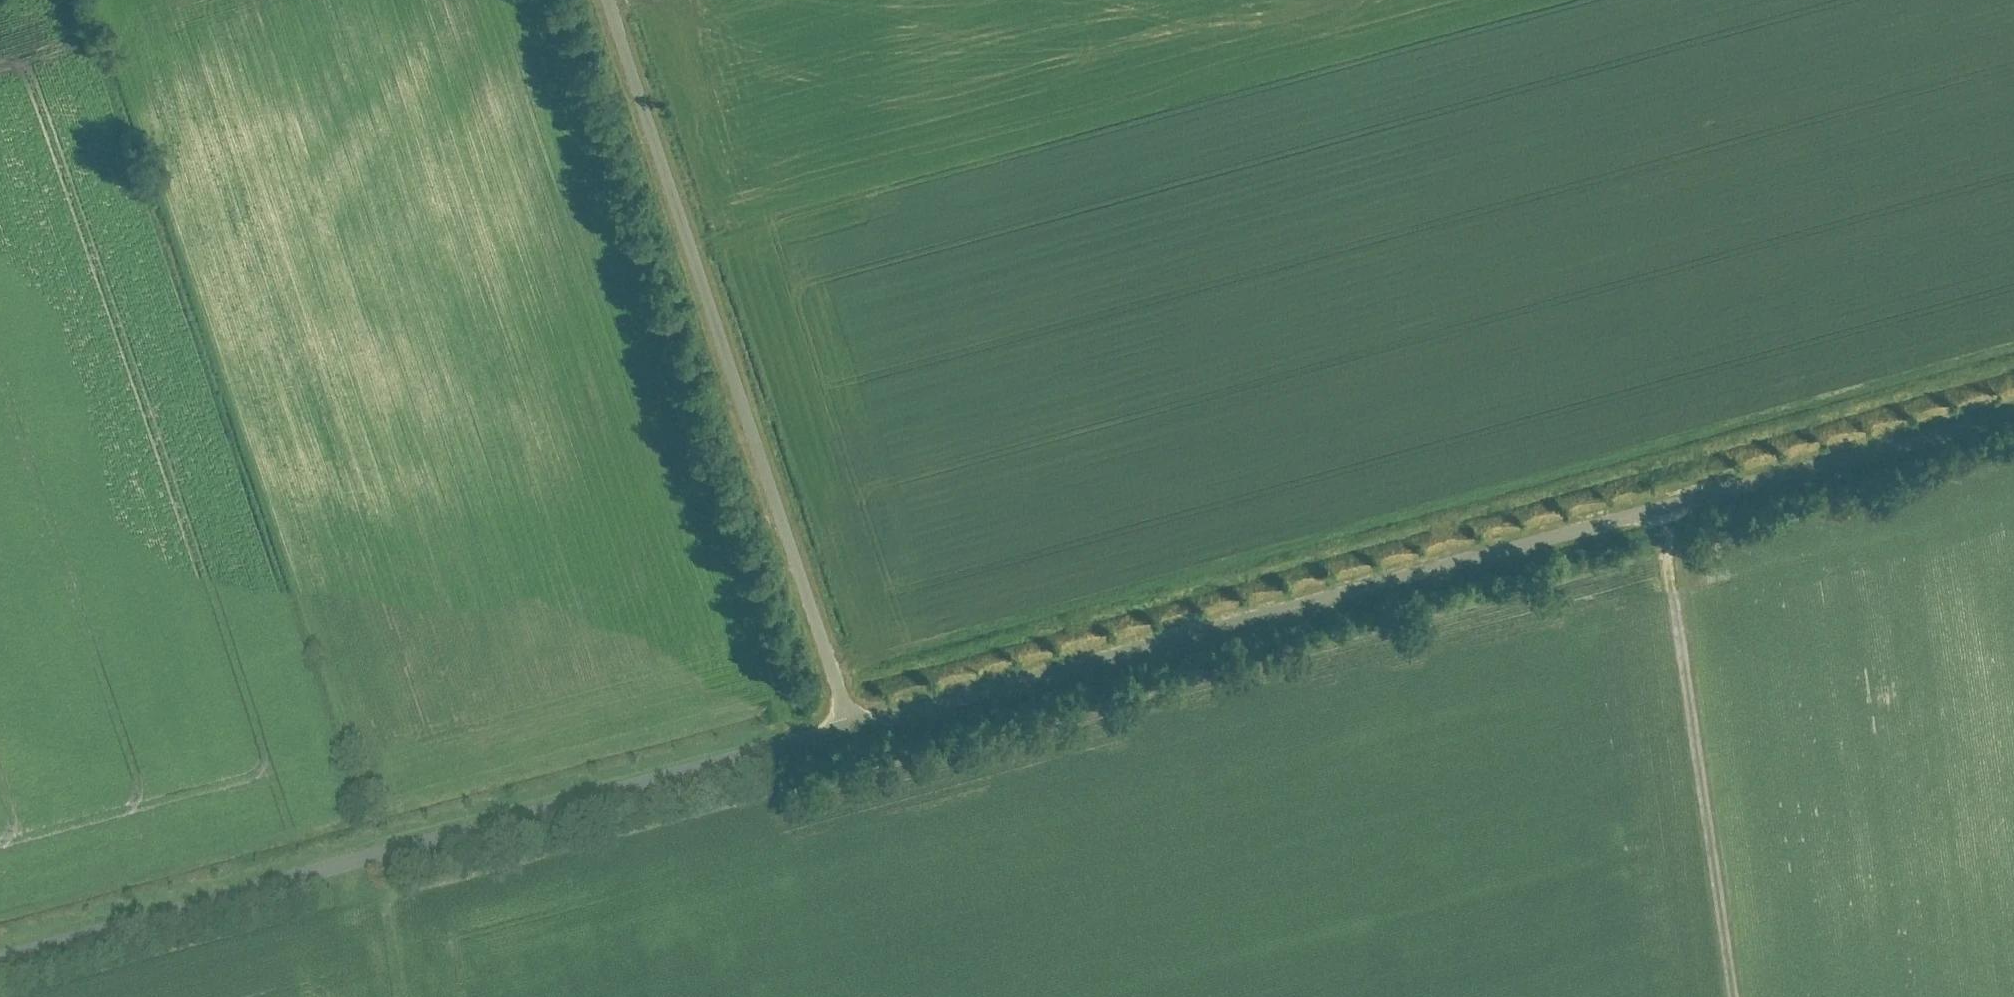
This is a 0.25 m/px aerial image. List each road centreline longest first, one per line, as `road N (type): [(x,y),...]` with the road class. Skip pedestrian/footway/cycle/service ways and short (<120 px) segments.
road 1 (residential): [(847,722),(2013,411)]
road 2 (residential): [(0,948),(847,722)]
road 3 (residential): [(847,722),(609,0)]

